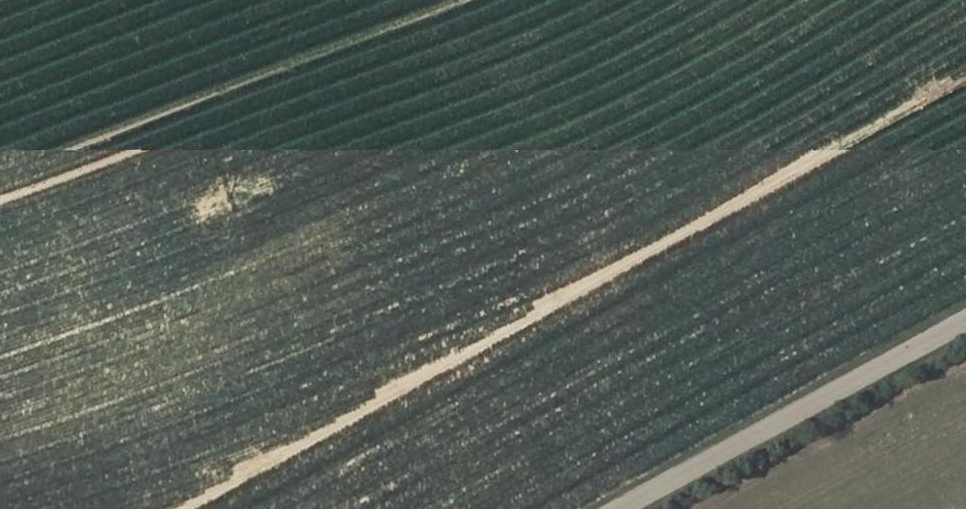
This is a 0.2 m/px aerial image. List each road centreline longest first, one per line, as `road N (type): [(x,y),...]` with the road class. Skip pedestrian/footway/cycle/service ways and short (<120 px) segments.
road 1 (unclassified): [(604,508),(965,308)]

